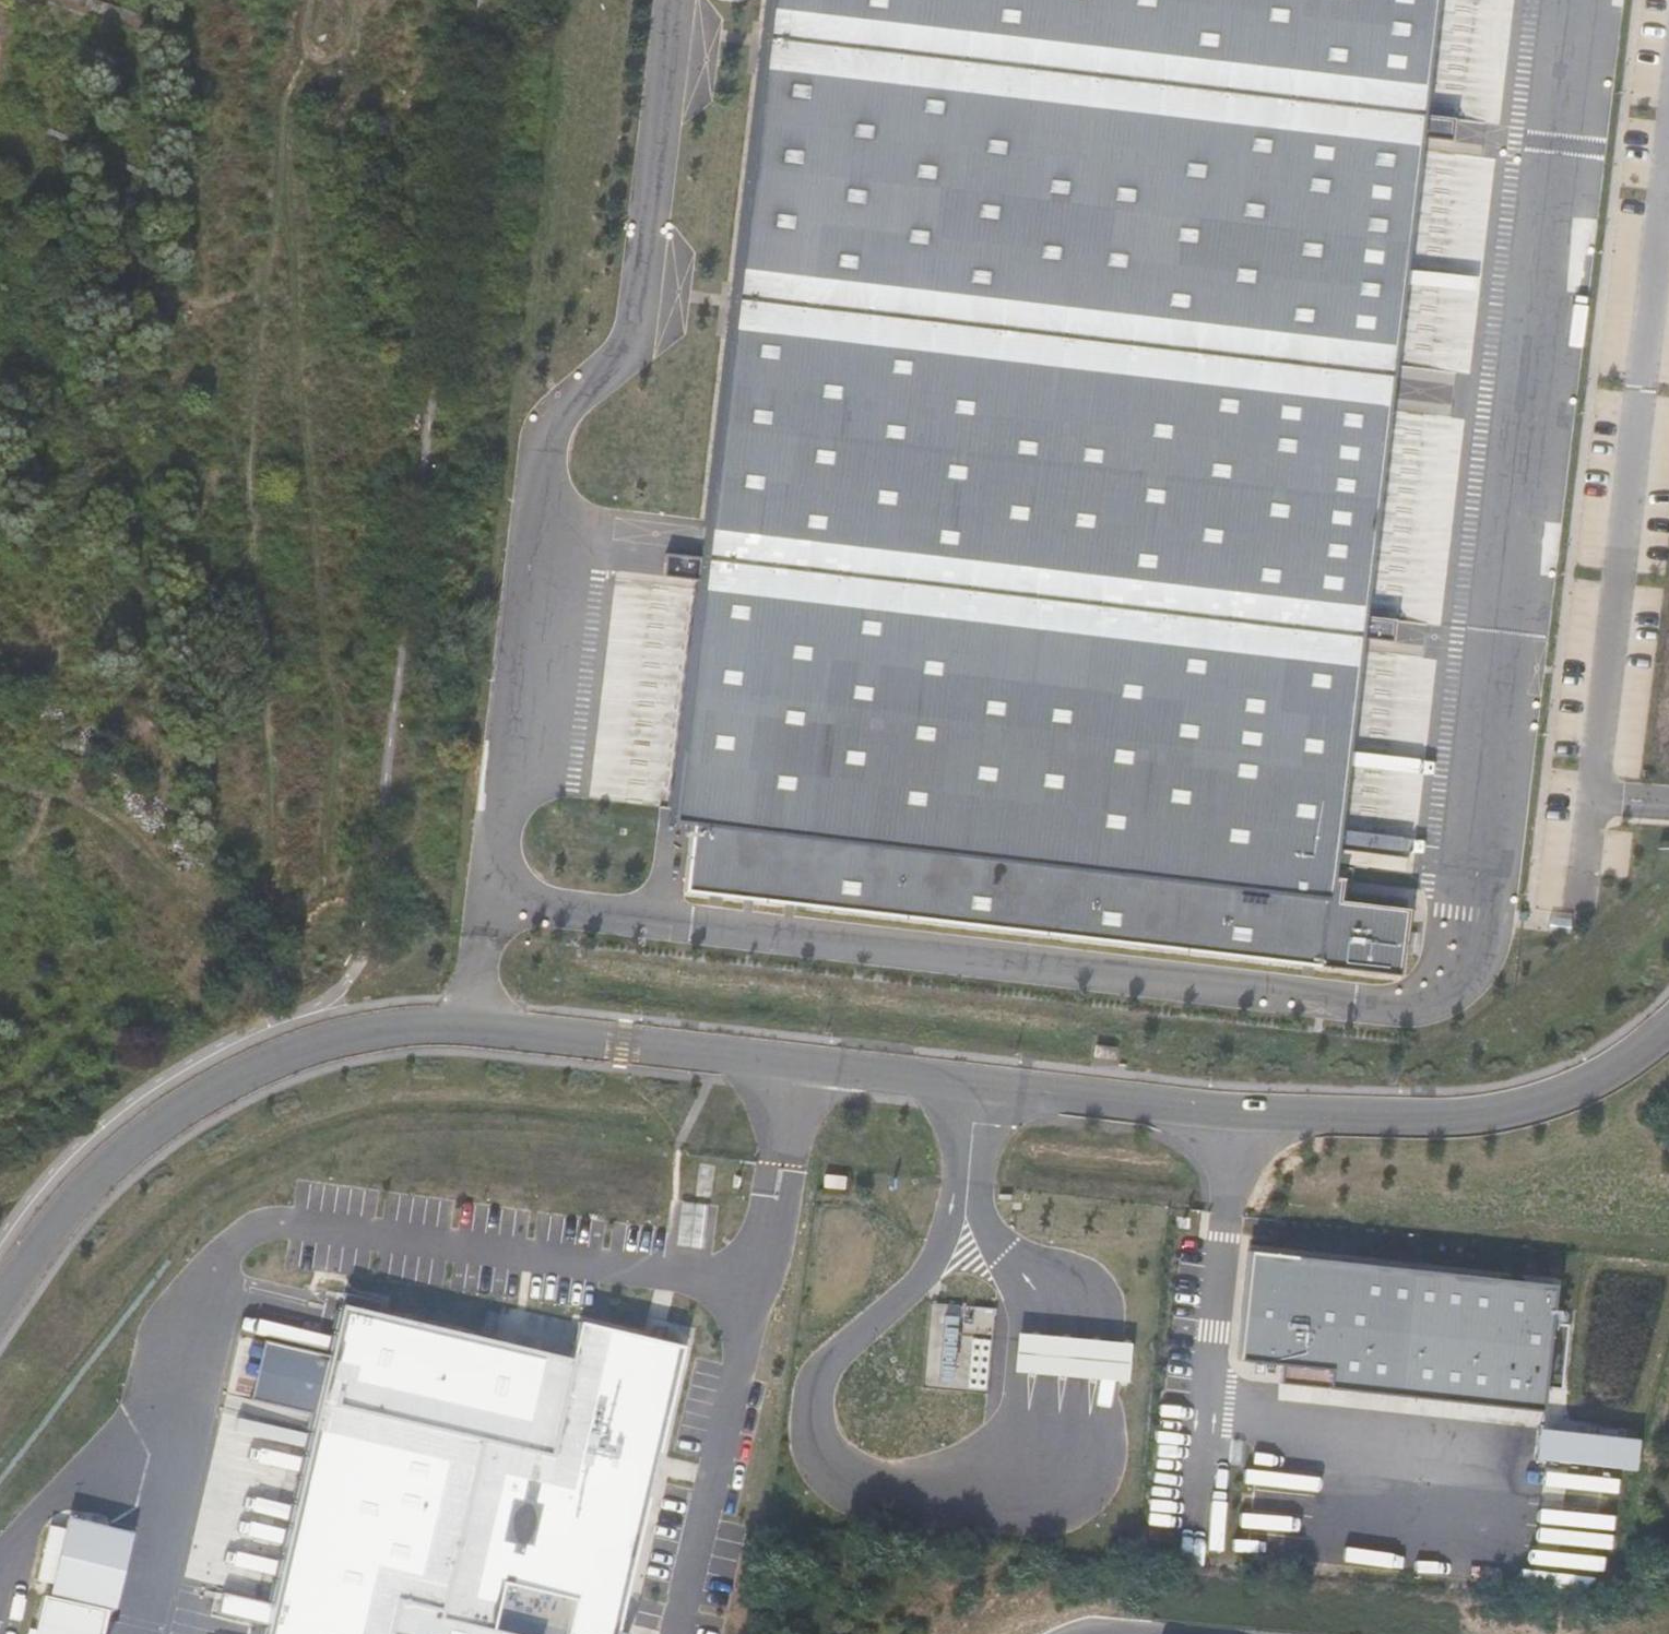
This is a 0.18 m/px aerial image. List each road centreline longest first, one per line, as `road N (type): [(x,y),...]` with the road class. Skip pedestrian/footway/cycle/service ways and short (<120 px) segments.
road 1 (unclassified): [(1668,1024),(1578,1086),(1492,1114),(1376,1119),(1241,1114),(472,1025),(354,1034),(217,1087),(123,1152),(74,1199),(0,1308)]

